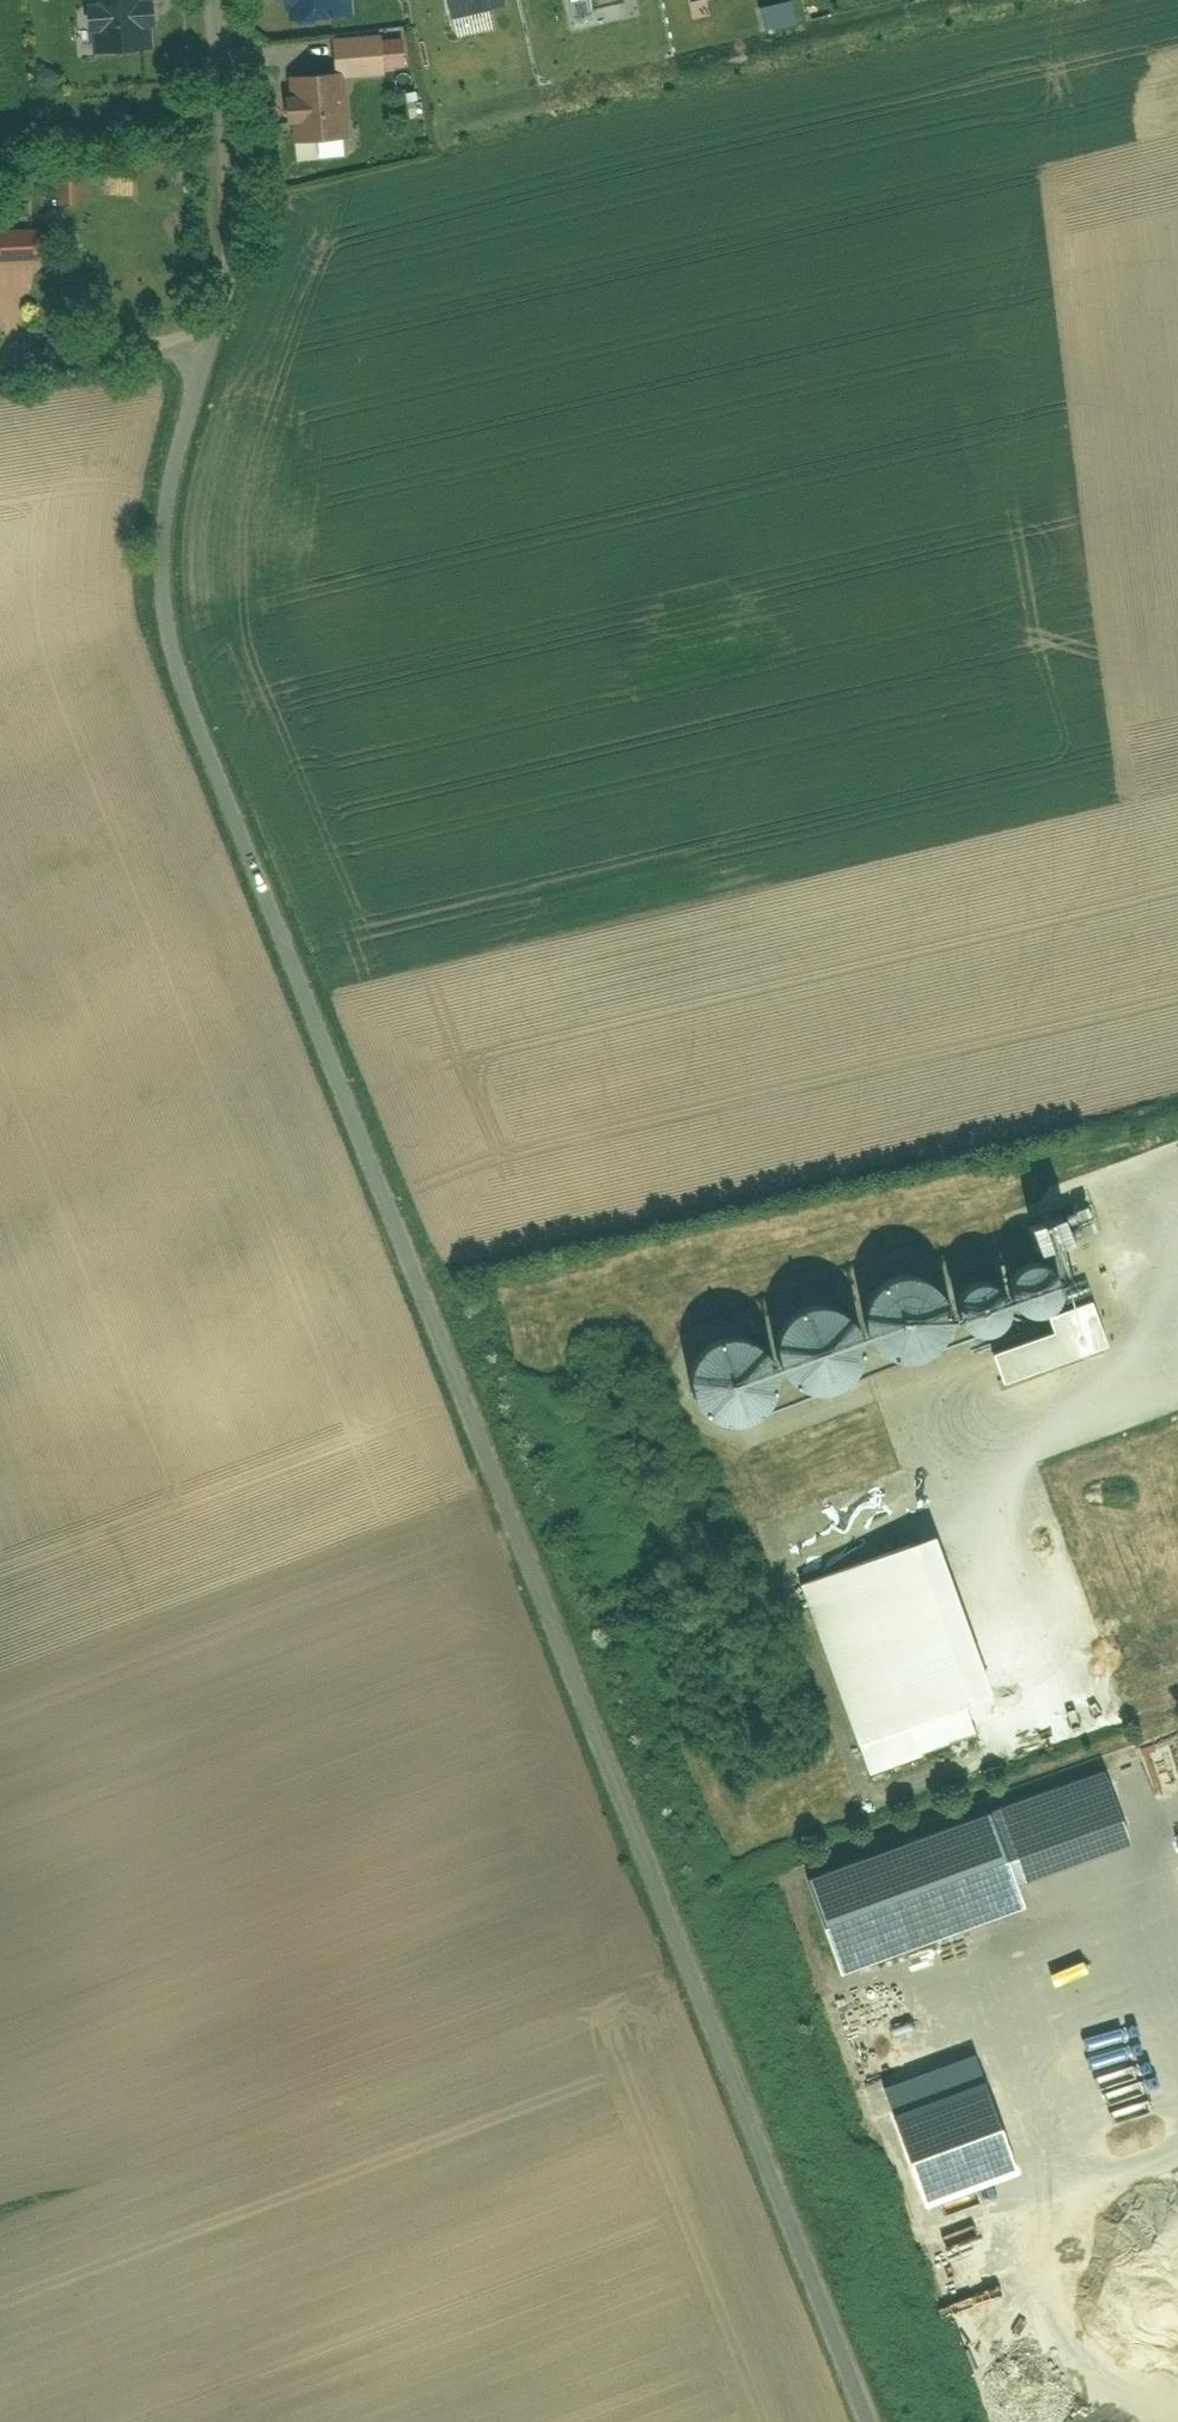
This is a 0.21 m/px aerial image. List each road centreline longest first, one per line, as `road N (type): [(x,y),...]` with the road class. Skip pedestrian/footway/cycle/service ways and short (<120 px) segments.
road 1 (unclassified): [(209,339),(152,470),(134,564),(158,669),(854,2421)]
road 2 (residential): [(209,339),(230,199),(210,0)]
road 3 (unclassified): [(0,370),(209,339)]

